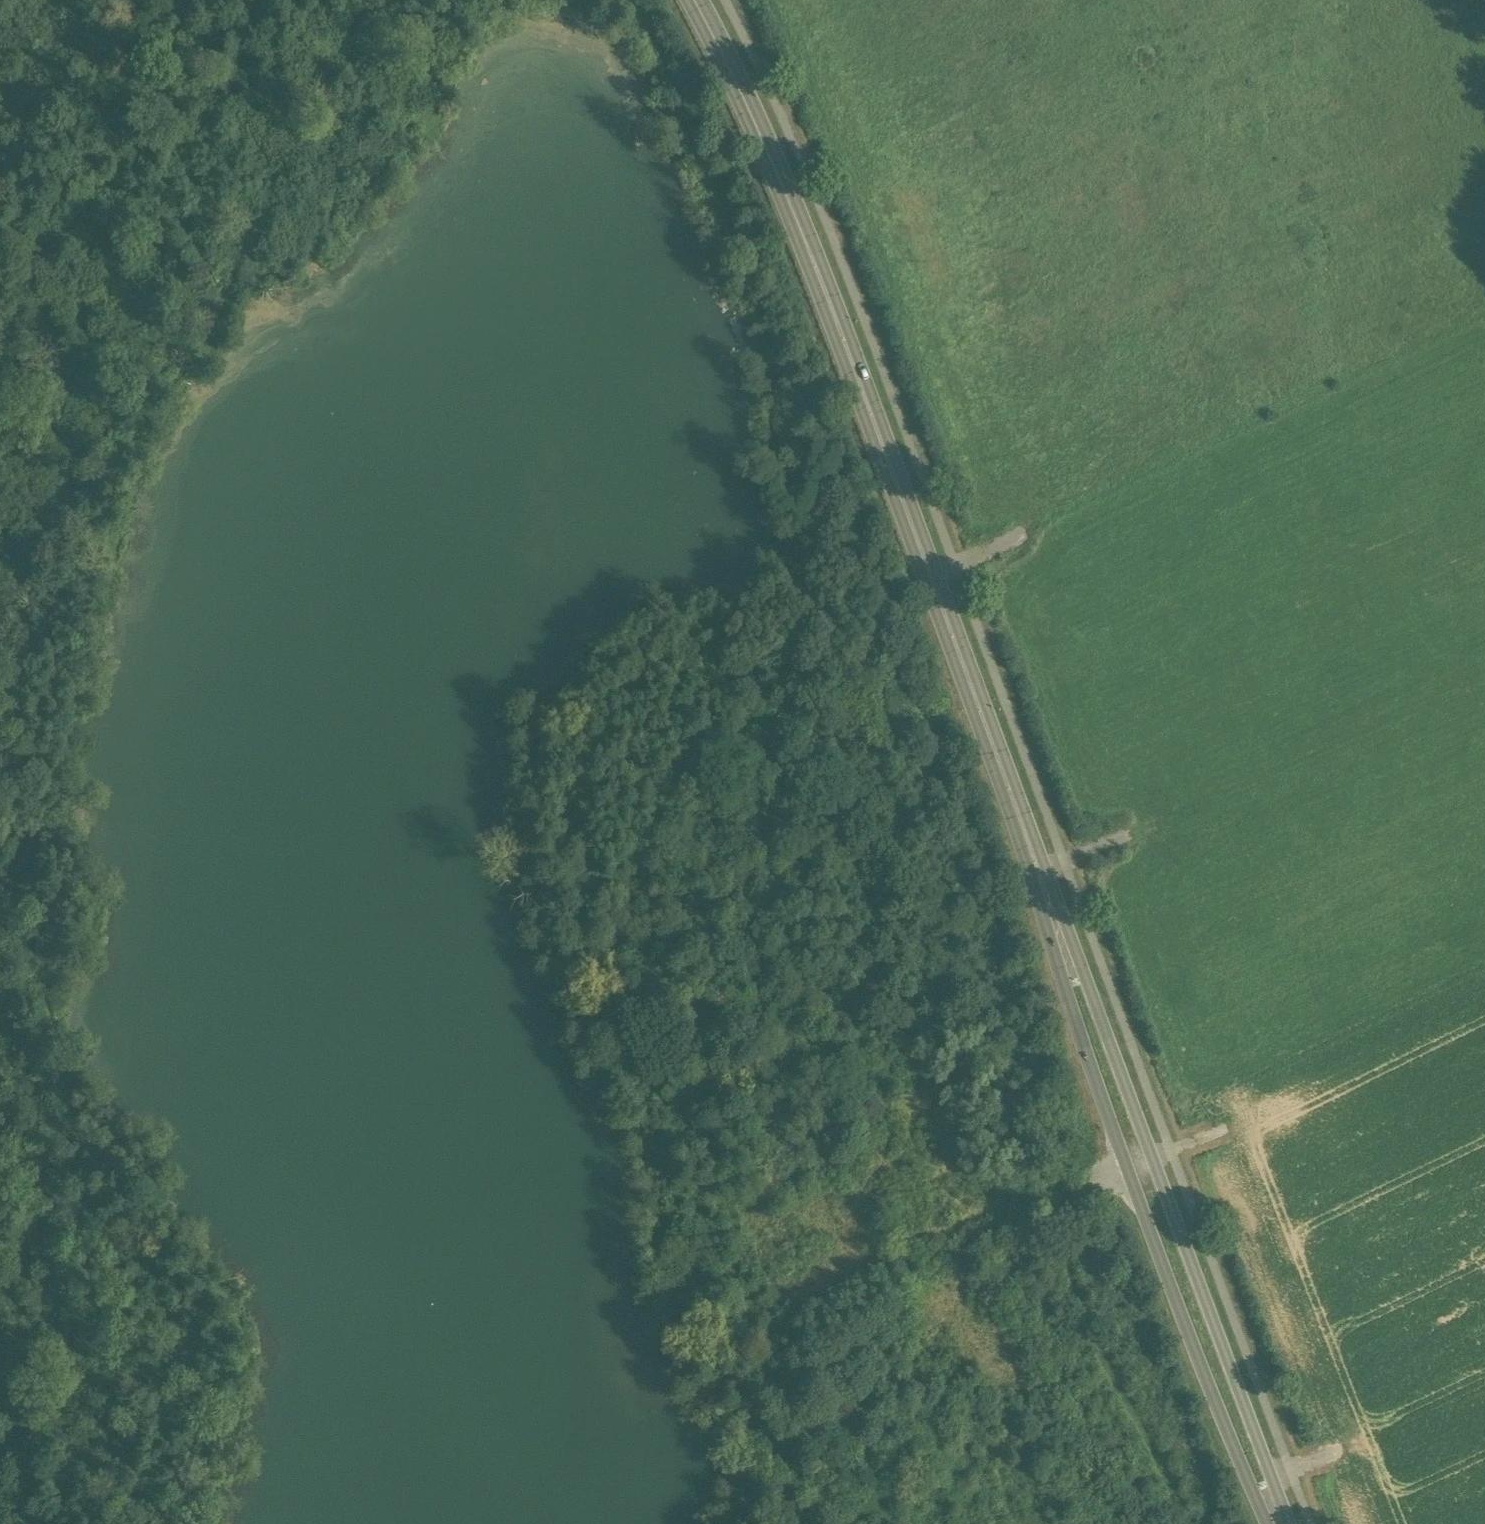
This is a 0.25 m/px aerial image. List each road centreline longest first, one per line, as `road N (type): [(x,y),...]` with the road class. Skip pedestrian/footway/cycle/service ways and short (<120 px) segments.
road 1 (secondary): [(1291,1523),(1153,1183),(972,677),(760,134),(696,0)]

